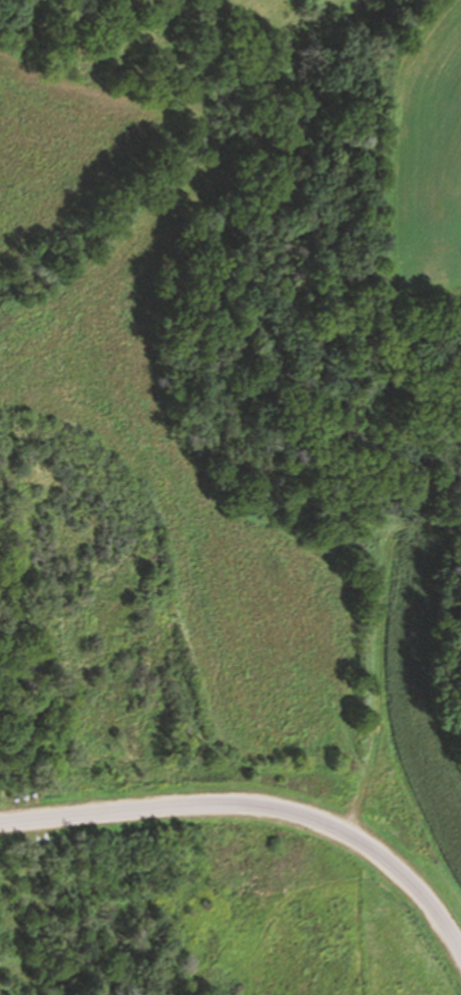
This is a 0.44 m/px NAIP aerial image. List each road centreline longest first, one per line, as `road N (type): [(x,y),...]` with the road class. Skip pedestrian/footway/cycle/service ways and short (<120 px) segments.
road 1 (residential): [(0,818),(142,805),(250,802),(293,810),(333,822),(403,869),(460,951)]

